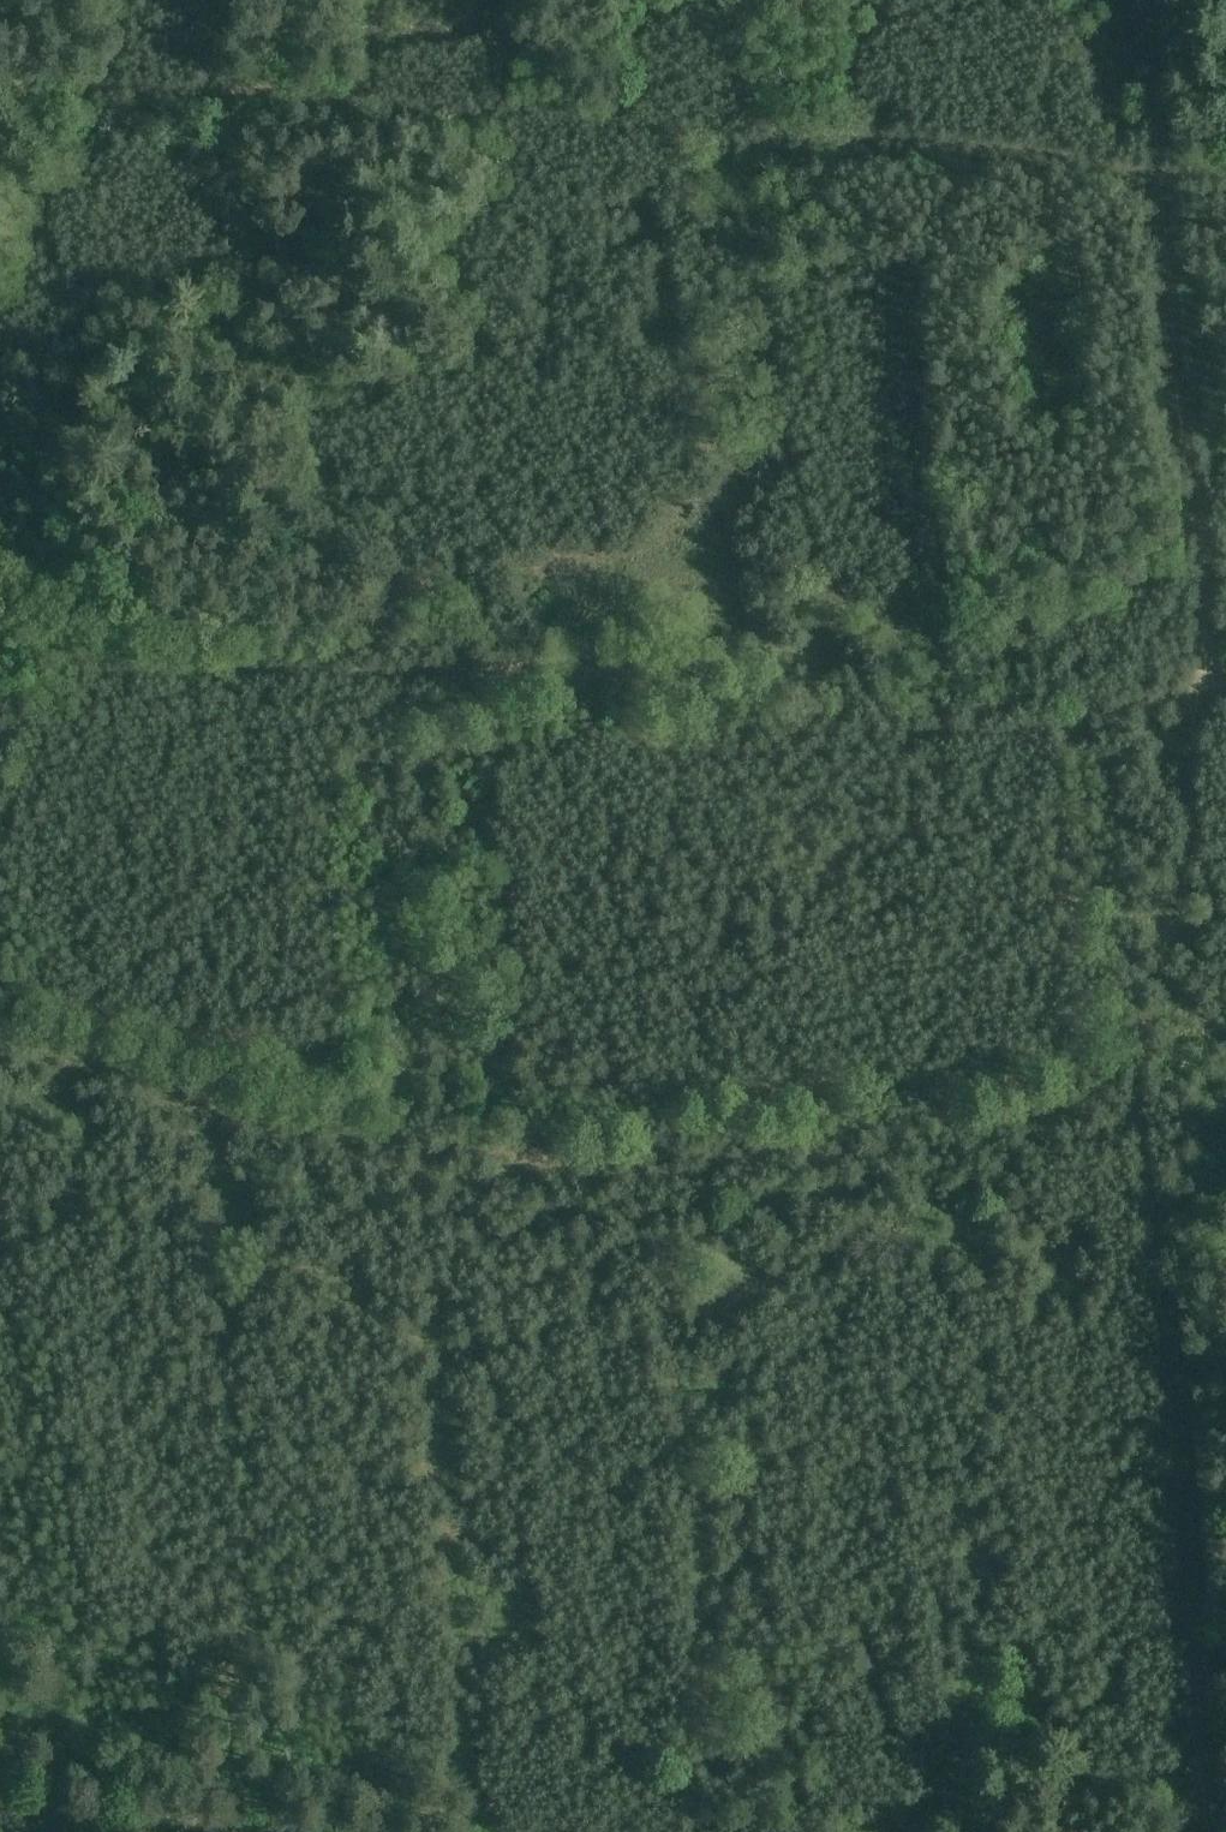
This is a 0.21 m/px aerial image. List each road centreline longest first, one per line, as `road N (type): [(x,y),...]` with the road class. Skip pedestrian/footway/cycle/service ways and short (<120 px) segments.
road 1 (track): [(1147,0),(1175,384),(1201,505),(1207,632),(1178,935),(1145,1047),(1142,1127),(1216,1831)]
road 2 (track): [(0,1806),(244,1831)]

